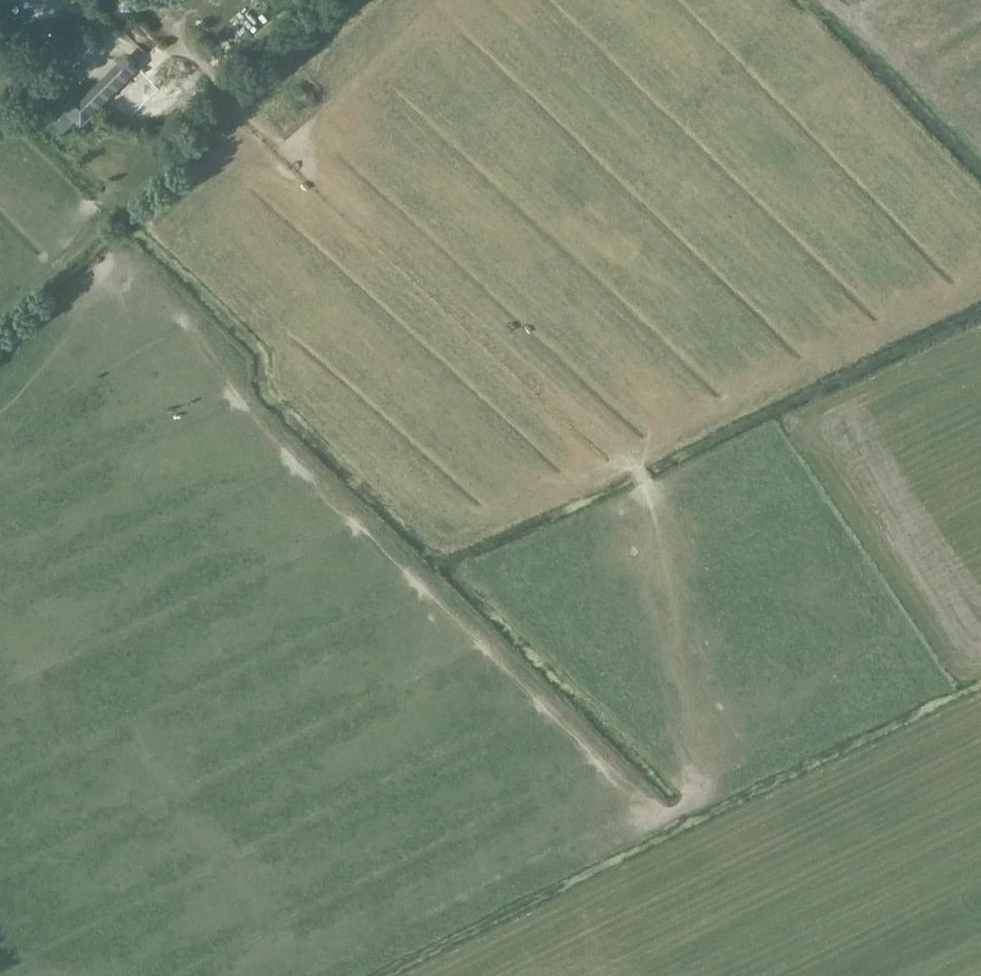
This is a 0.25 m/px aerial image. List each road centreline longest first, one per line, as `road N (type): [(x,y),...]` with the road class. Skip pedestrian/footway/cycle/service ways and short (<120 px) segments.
road 1 (track): [(123,0),(178,21),(171,48),(199,61),(279,143)]

